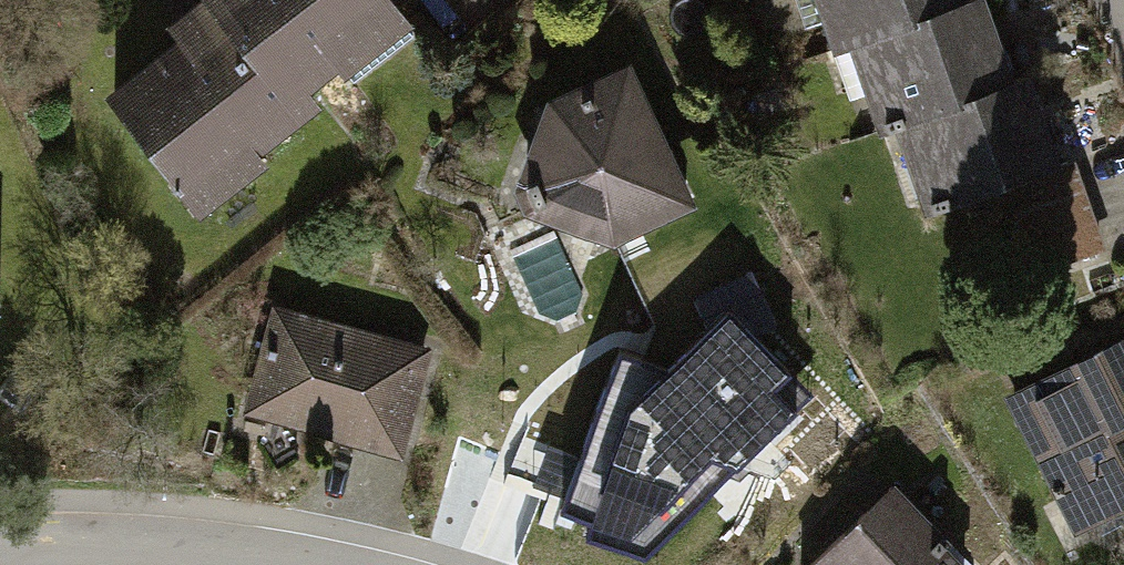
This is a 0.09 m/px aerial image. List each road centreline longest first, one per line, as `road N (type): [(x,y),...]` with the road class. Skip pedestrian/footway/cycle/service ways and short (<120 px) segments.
road 1 (residential): [(0,556),(204,555),(259,564)]

